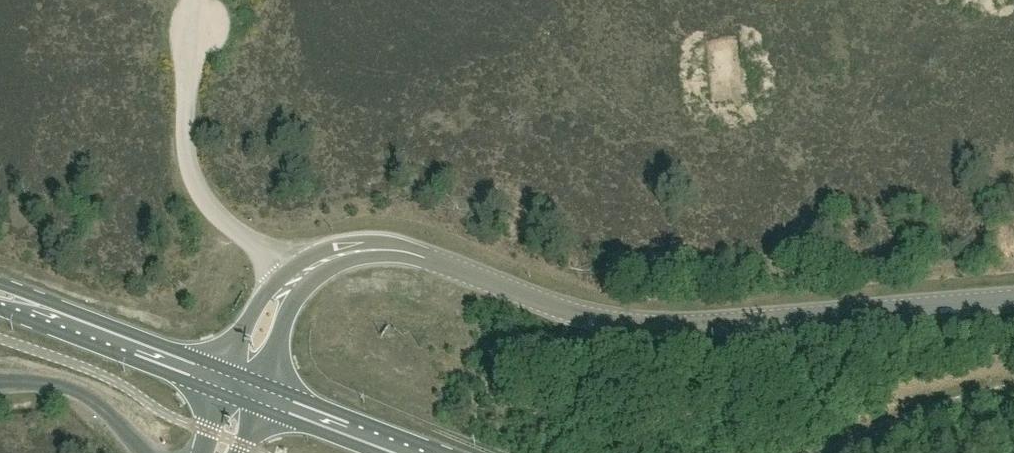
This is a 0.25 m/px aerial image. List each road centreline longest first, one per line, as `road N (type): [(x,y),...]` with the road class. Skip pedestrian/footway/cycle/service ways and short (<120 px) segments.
road 1 (tertiary): [(1013,298),(663,322),(581,314),(403,251),(362,250),(294,283)]
road 2 (primary): [(235,381),(0,297)]
road 3 (unclassified): [(294,283),(201,195),(186,154),(189,81)]
road 4 (primary): [(419,452),(235,381)]
road 5 (unclassified): [(144,452),(76,391),(0,381)]

